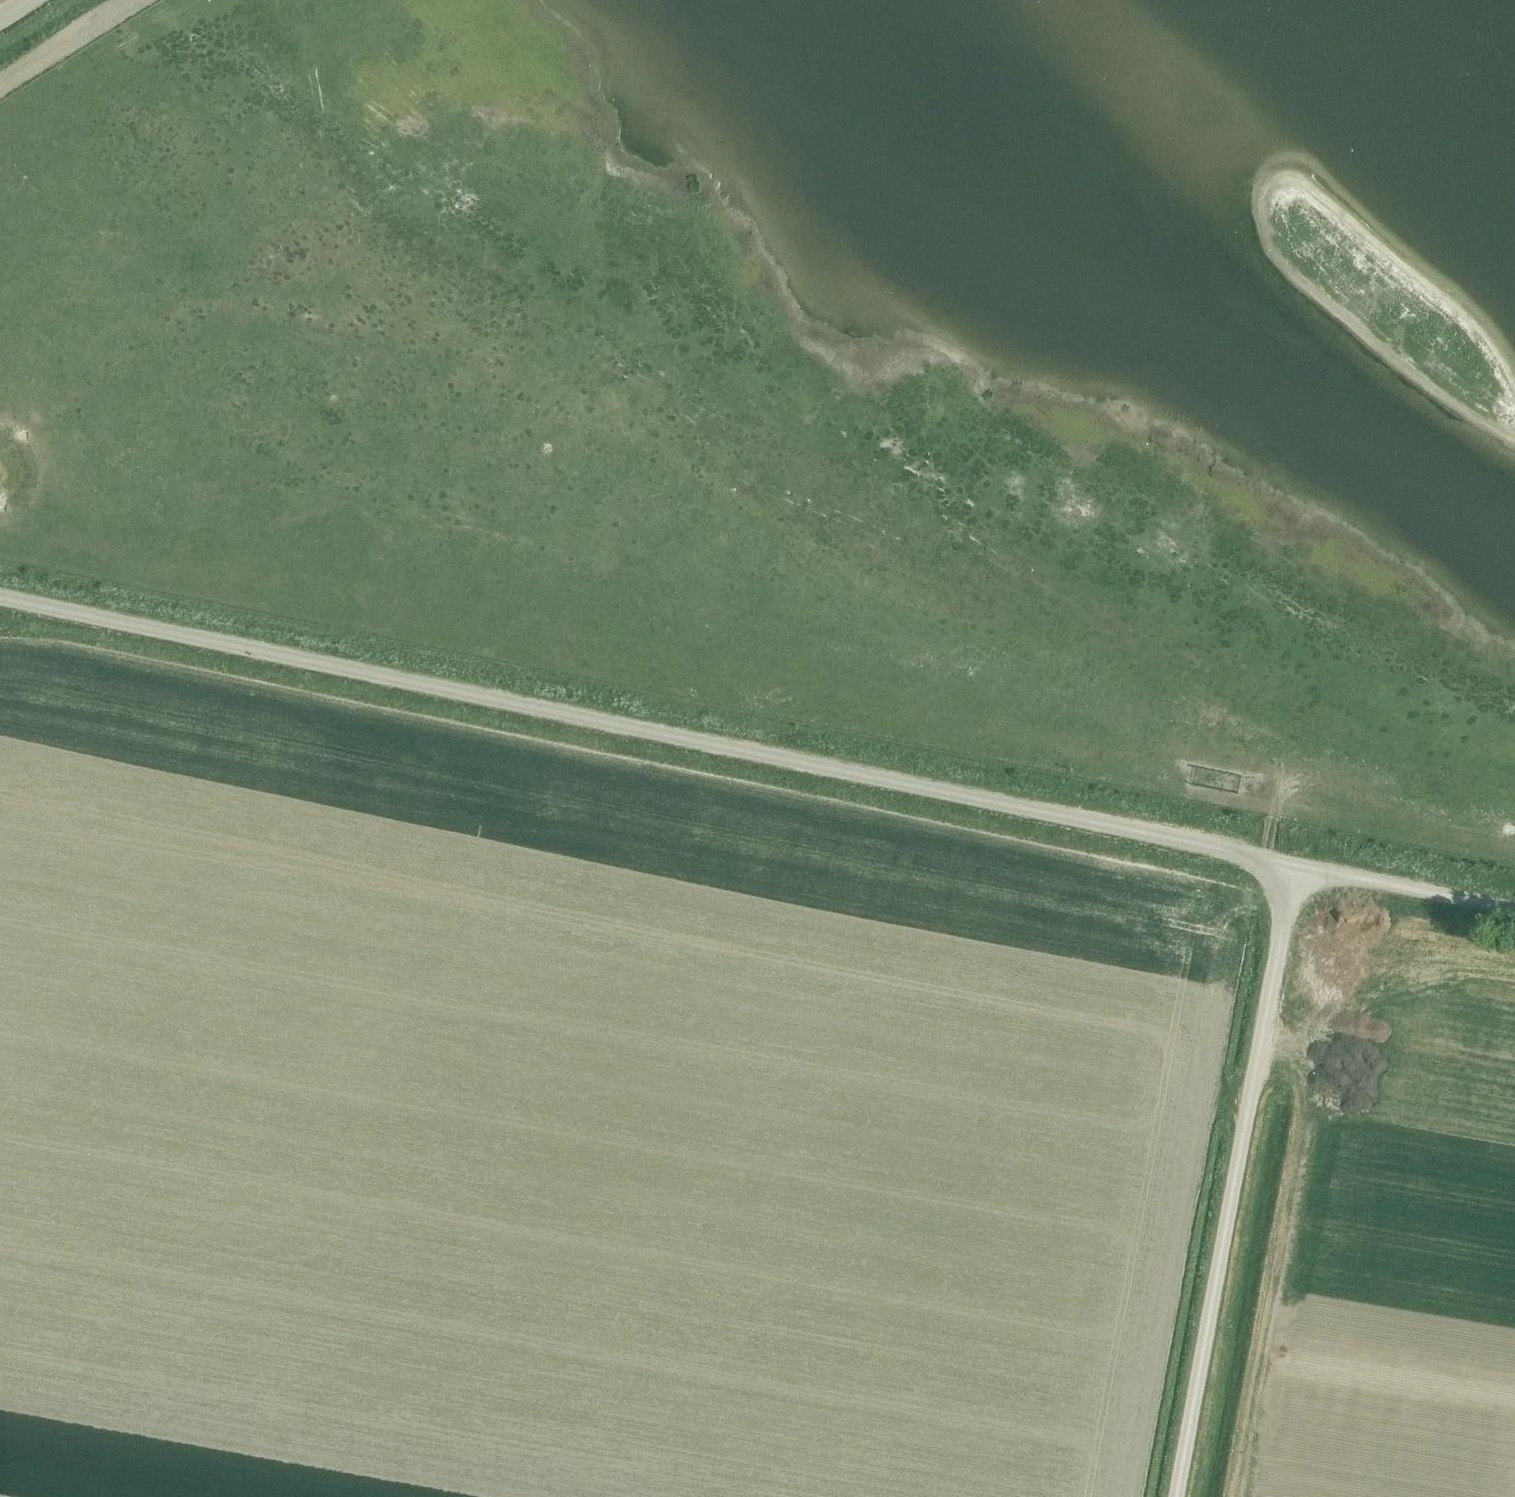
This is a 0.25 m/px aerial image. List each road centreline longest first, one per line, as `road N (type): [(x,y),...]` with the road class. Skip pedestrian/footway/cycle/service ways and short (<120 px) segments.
road 1 (unclassified): [(1292,864),(0,597)]
road 2 (unclassified): [(1176,1496),(1292,864)]
road 3 (unclassified): [(1514,910),(1292,864)]

